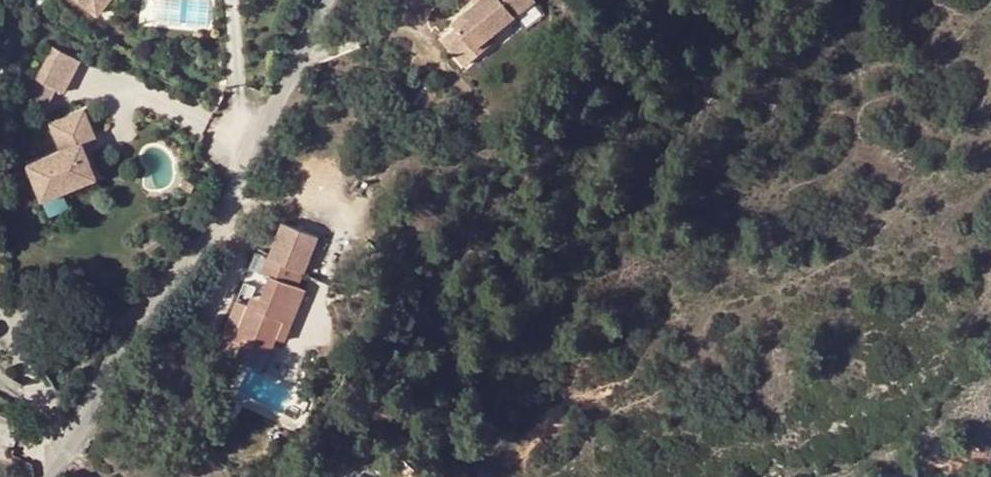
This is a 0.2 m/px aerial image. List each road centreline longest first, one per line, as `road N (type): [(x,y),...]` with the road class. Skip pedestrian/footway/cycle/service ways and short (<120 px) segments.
road 1 (residential): [(336,0),(220,225),(76,438)]

